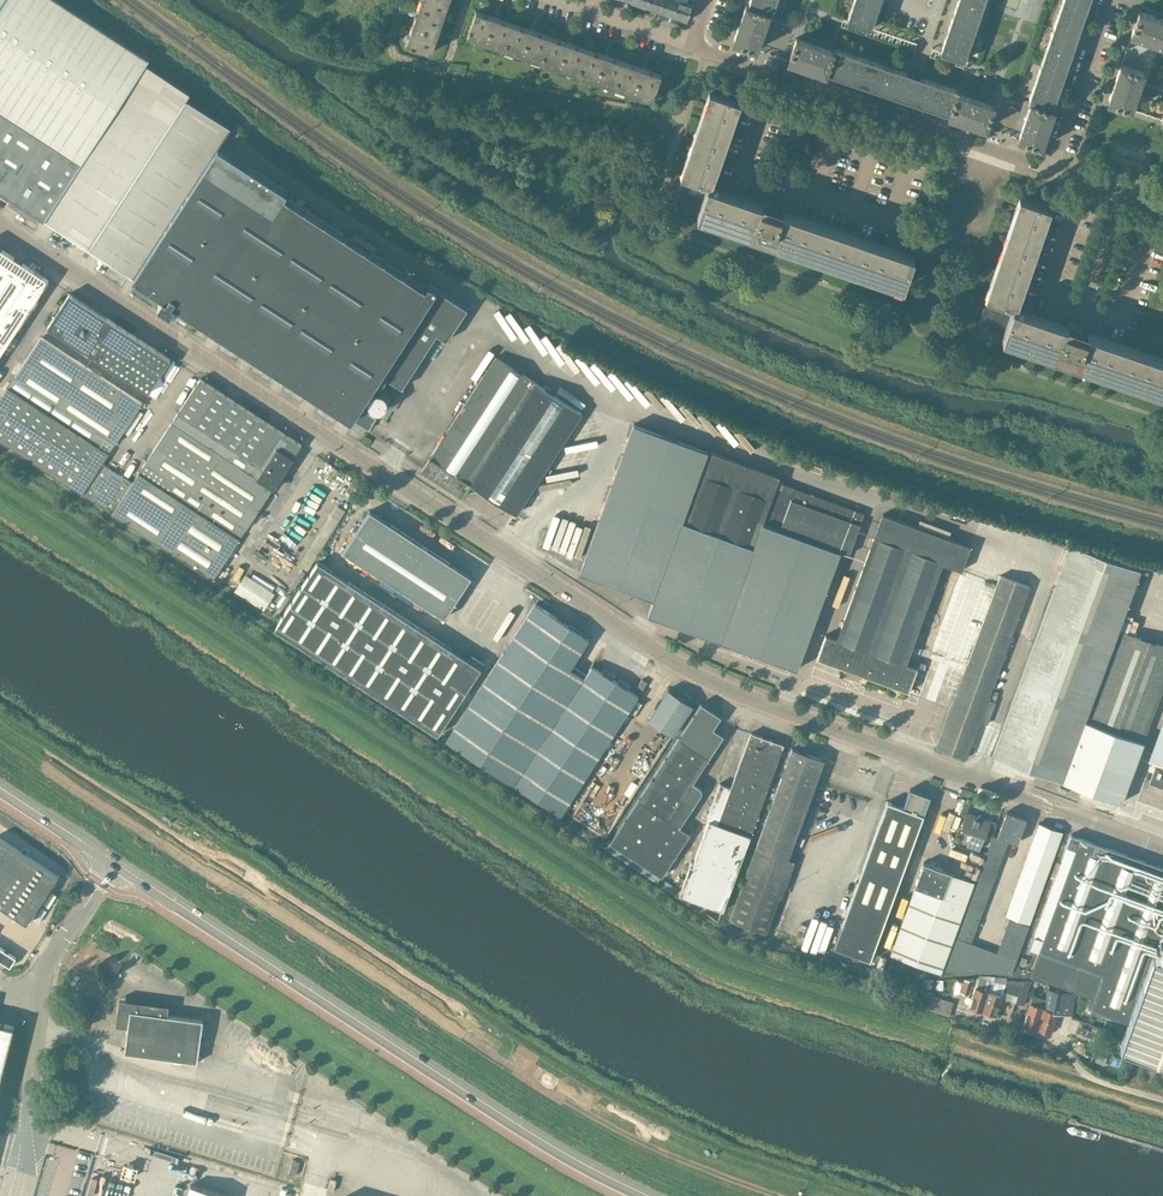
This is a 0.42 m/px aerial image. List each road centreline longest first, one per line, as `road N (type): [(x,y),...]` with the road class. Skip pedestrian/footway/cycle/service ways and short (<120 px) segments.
road 1 (tertiary): [(1162,850),(706,681),(0,226)]
road 2 (track): [(0,484),(717,955),(949,1031)]
road 3 (tertiary): [(112,863),(595,1174),(641,1195)]
road 4 (unclassified): [(1162,1100),(1088,1077),(1059,1042),(958,1009)]
road 5 (residential): [(901,118),(693,46)]
road 6 (residential): [(1051,169),(1108,0)]
road 7 (unclassified): [(112,863),(20,1004)]
road 8 (residential): [(1051,169),(901,118)]
road 9 (track): [(1088,1077),(949,1031)]
road 10 (tertiary): [(0,788),(112,863)]
road 11 (residential): [(941,0),(901,118)]

